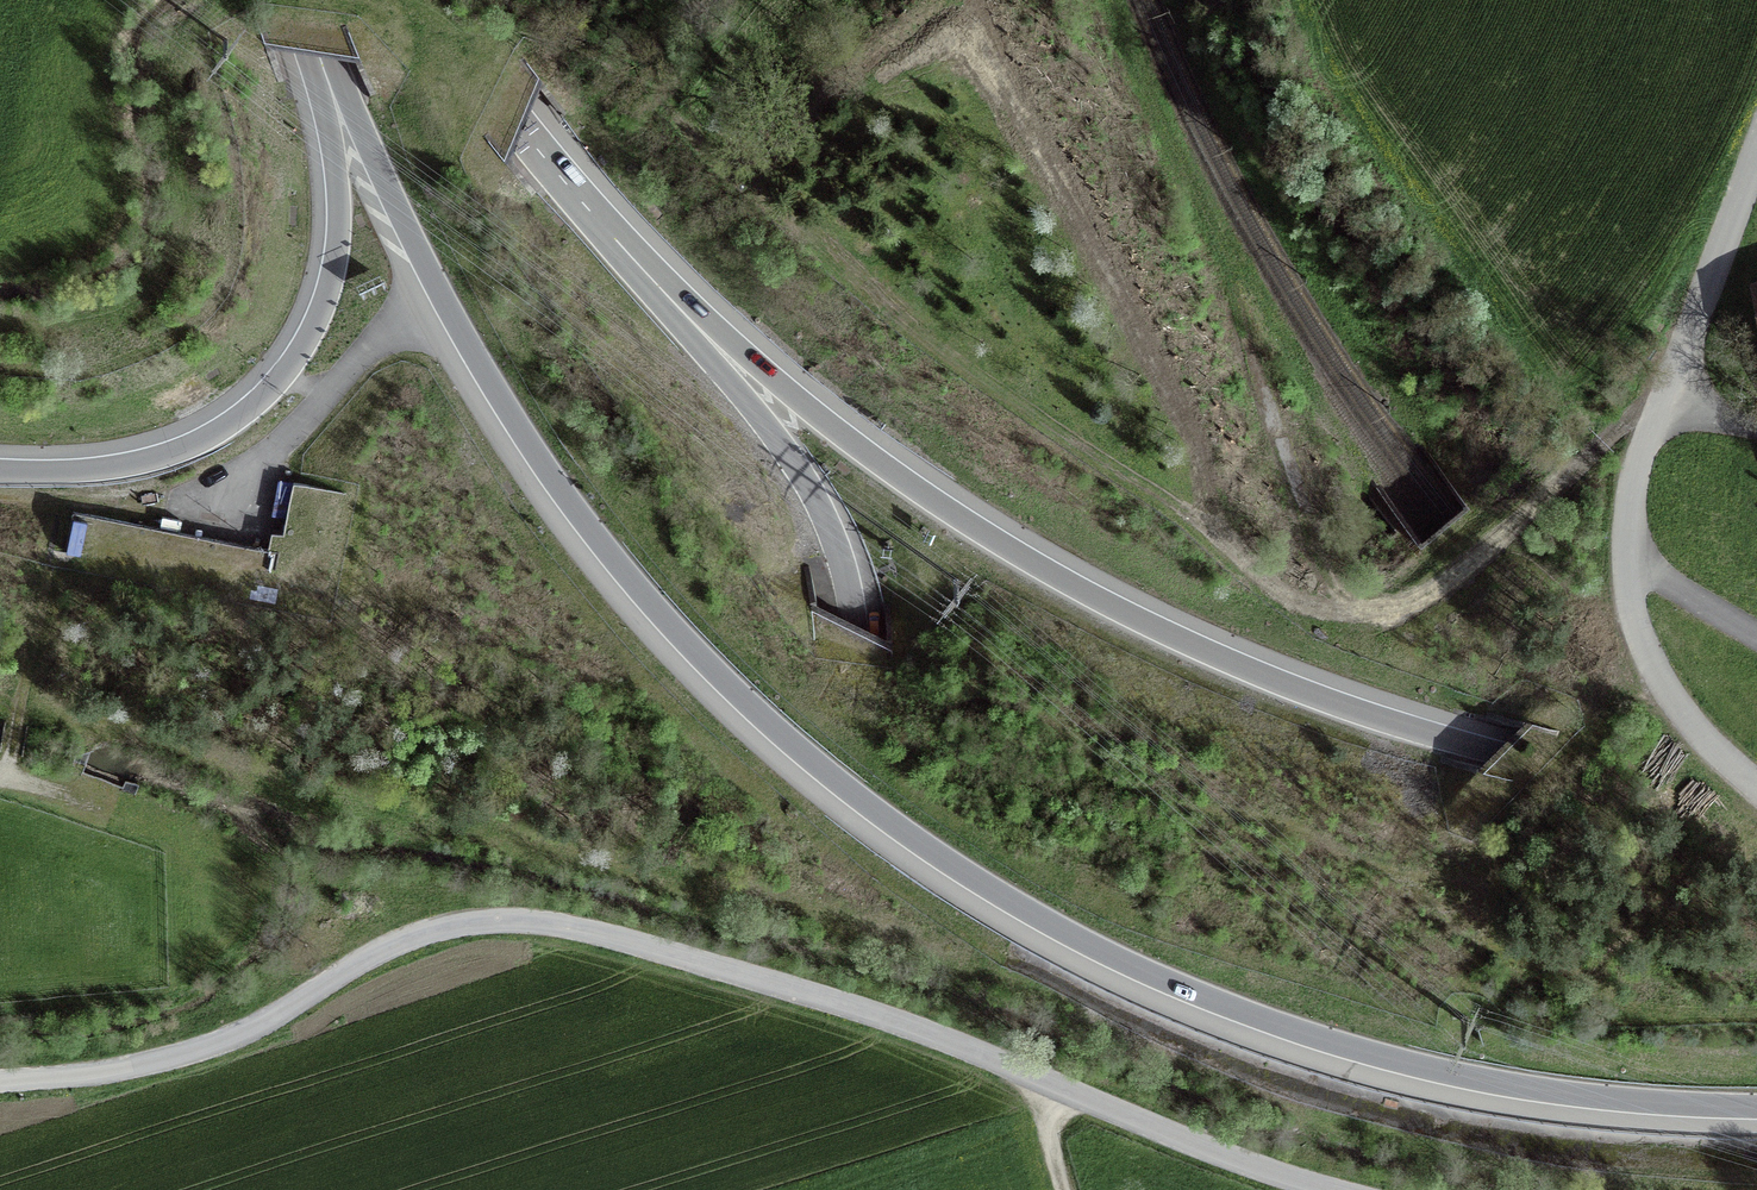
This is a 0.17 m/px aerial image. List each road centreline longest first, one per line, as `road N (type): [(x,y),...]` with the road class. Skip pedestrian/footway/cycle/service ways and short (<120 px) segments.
road 1 (motorway): [(326,74),(468,343),(550,477),(666,624),(867,809),(1036,920),(1262,1021),(1506,1086),(1756,1107)]
road 2 (motorway): [(1756,918),(1034,797),(0,594)]
road 3 (motorway): [(0,673),(1032,875),(1504,959),(1756,990)]
road 4 (motorway): [(0,805),(415,943),(517,958),(622,943),(709,912),(755,873),(831,767),(846,725),(853,625),(828,528),(804,479),(641,268)]
road 5 (unclassified): [(0,1079),(172,1056),(244,1030),(400,940),(486,919),(542,921),(869,1016),(1033,1081),(1364,1189)]
road 6 (motorway): [(1756,812),(1500,755),(1301,692),(1144,621),(888,472),(641,268)]
road 7 (track): [(1171,142),(1222,254),(1319,560),(1355,601),(1377,608),(1436,591),(1664,388)]
road 8 (unclassified): [(1756,789),(1659,682),(1642,639),(1627,544),(1643,449),(1756,136)]
road 9 (motorway): [(326,74),(338,216),(333,272),(313,328),(277,380),(231,421),(171,452),(86,469),(0,469)]
road 10 (motorway): [(641,268),(522,129),(441,0)]
road 11 (track): [(0,770),(8,768),(47,572)]

